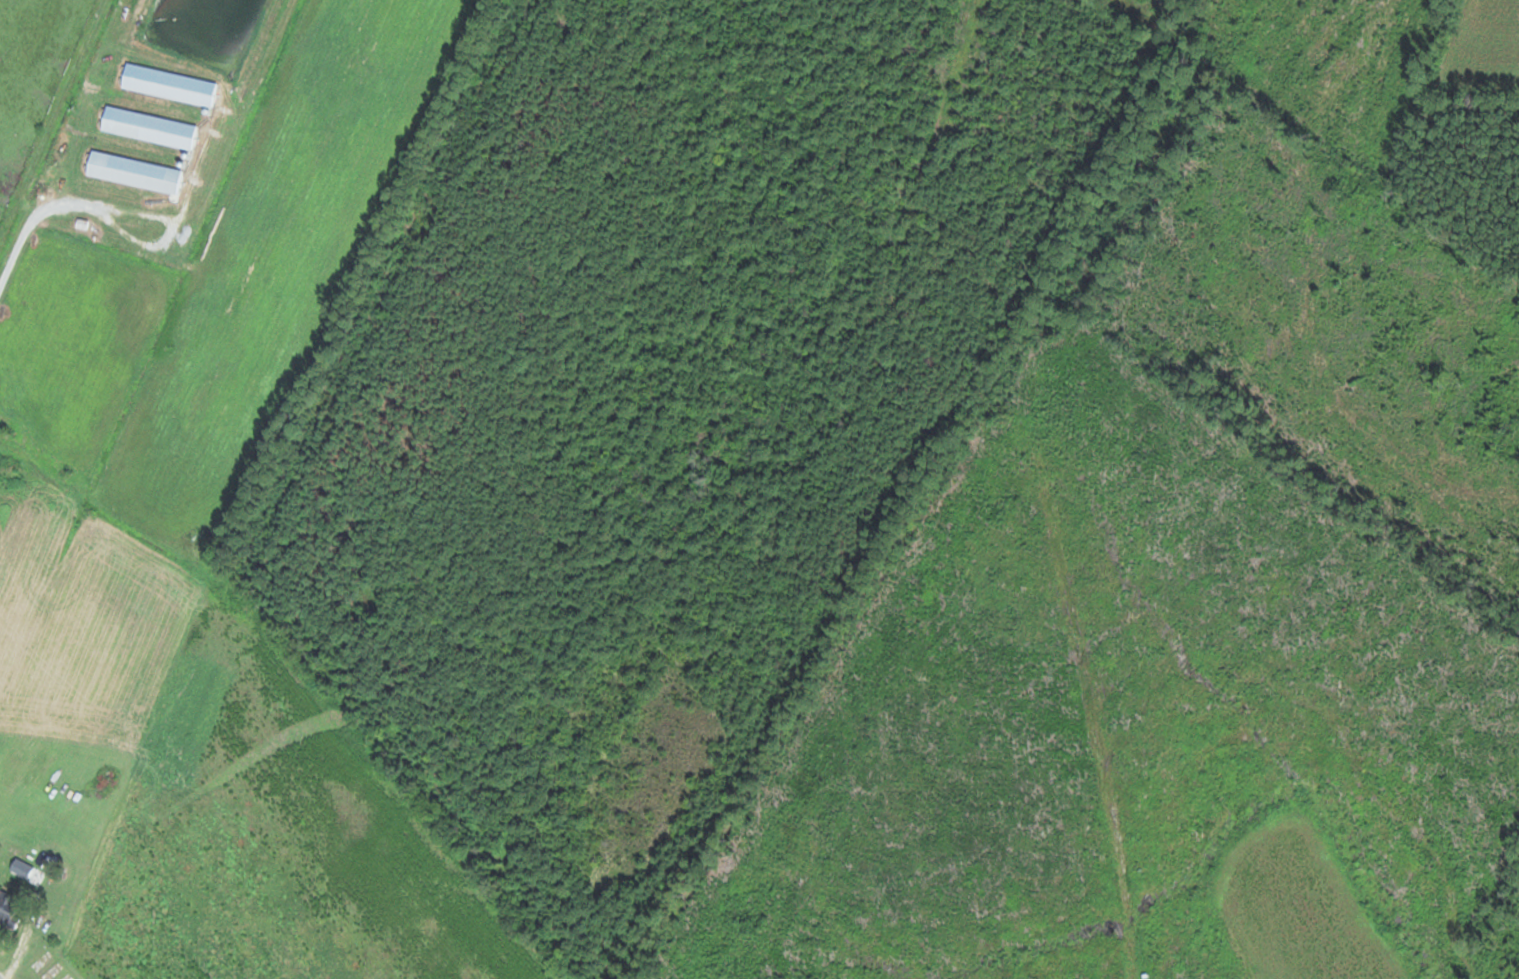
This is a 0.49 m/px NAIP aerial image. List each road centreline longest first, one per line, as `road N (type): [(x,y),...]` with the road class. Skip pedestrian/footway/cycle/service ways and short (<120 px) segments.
road 1 (residential): [(0,283),(42,186),(201,249),(263,76)]
road 2 (residential): [(99,777),(0,978)]

